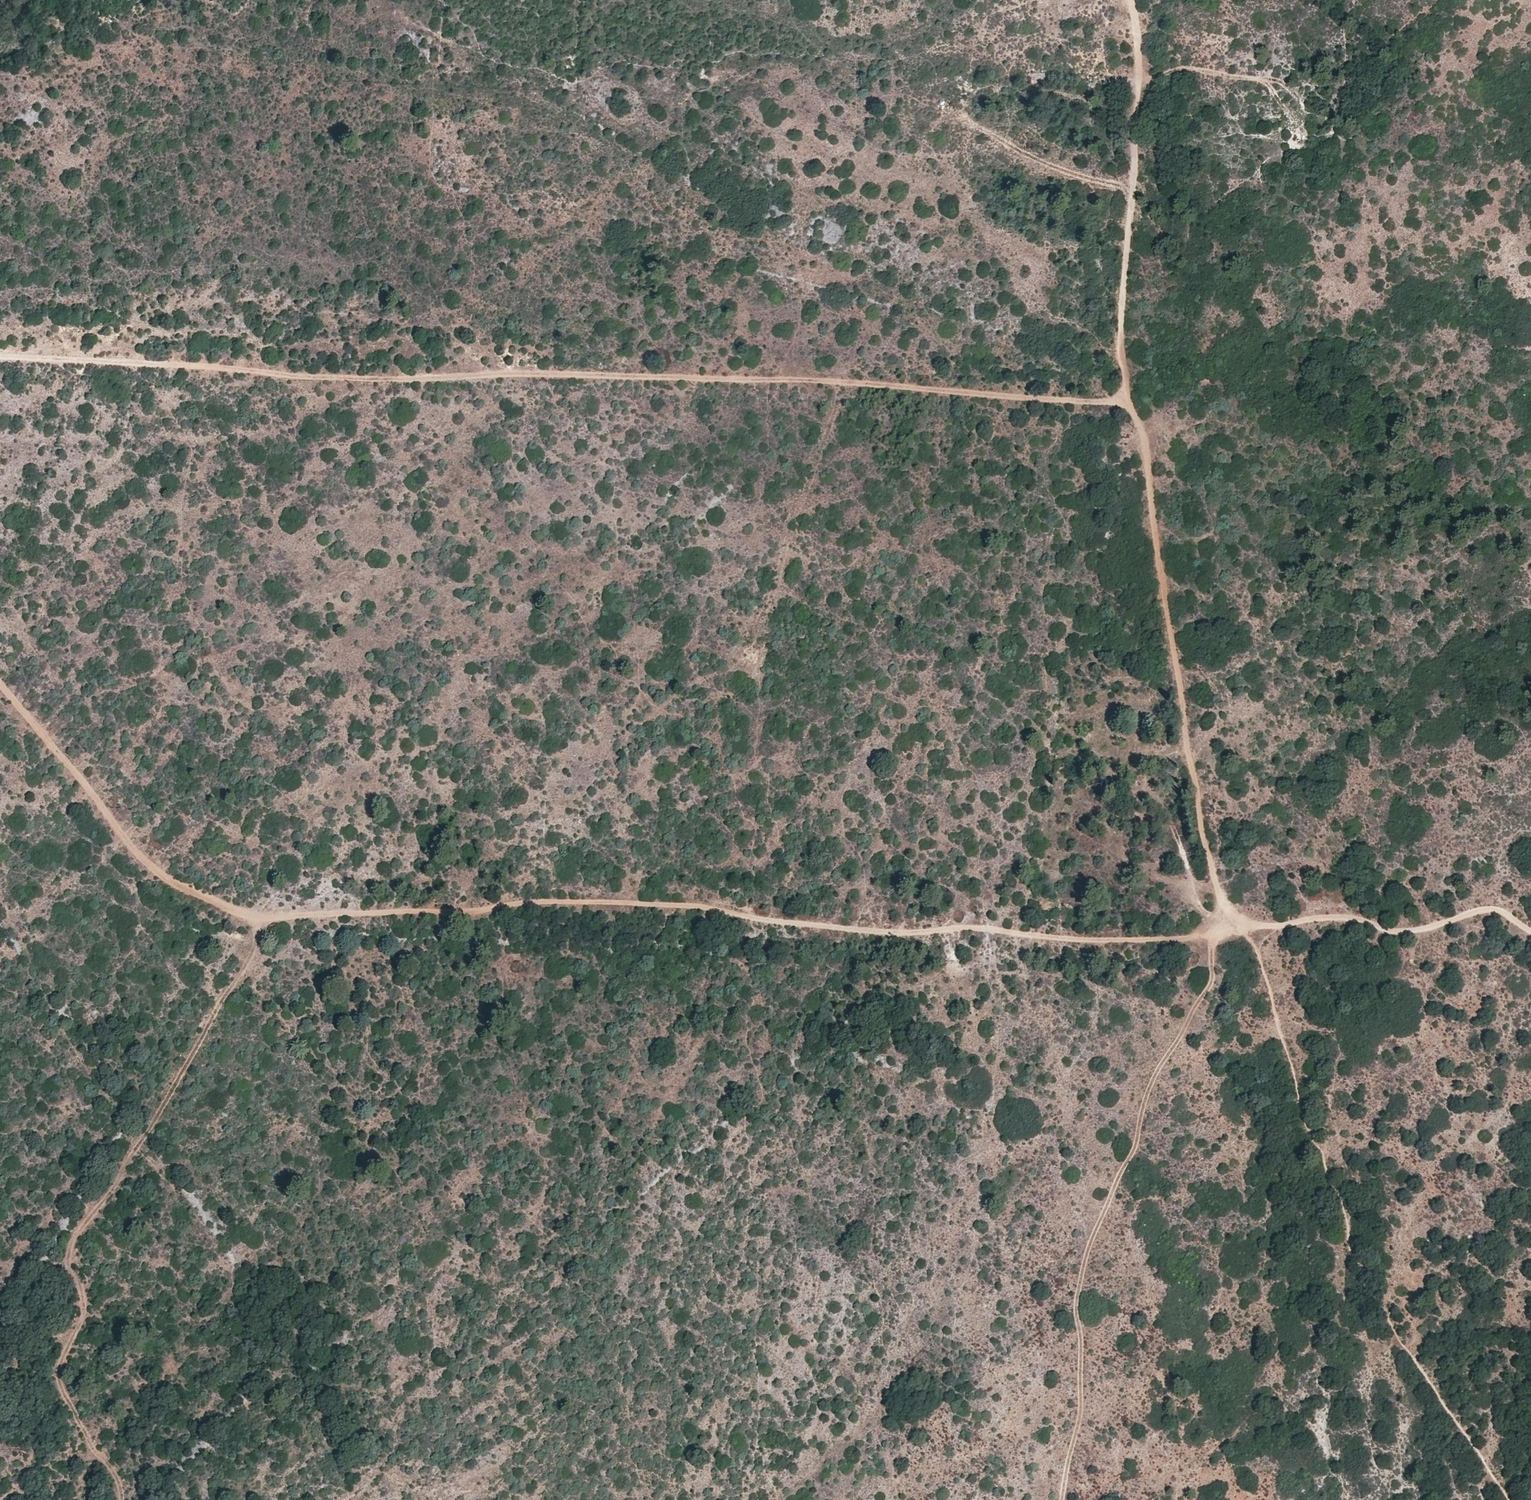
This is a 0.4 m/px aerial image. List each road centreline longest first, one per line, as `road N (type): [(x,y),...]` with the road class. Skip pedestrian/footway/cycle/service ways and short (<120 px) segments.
road 1 (track): [(0,357),(303,377),(850,382),(1128,402)]
road 2 (track): [(1132,0),(1139,102),(1120,348),(1128,402),(1144,438),(1209,858),(1223,903),(1244,929)]
road 3 (track): [(259,920),(236,979),(69,1256),(83,1305),(58,1378),(115,1475),(120,1499)]
road 4 (track): [(1215,934),(1212,980),(1161,1063),(1086,1255),(1077,1299),(1080,1417),(1061,1499)]
road 5 (track): [(1244,929),(1333,917),(1400,932),(1487,908),(1530,931)]

